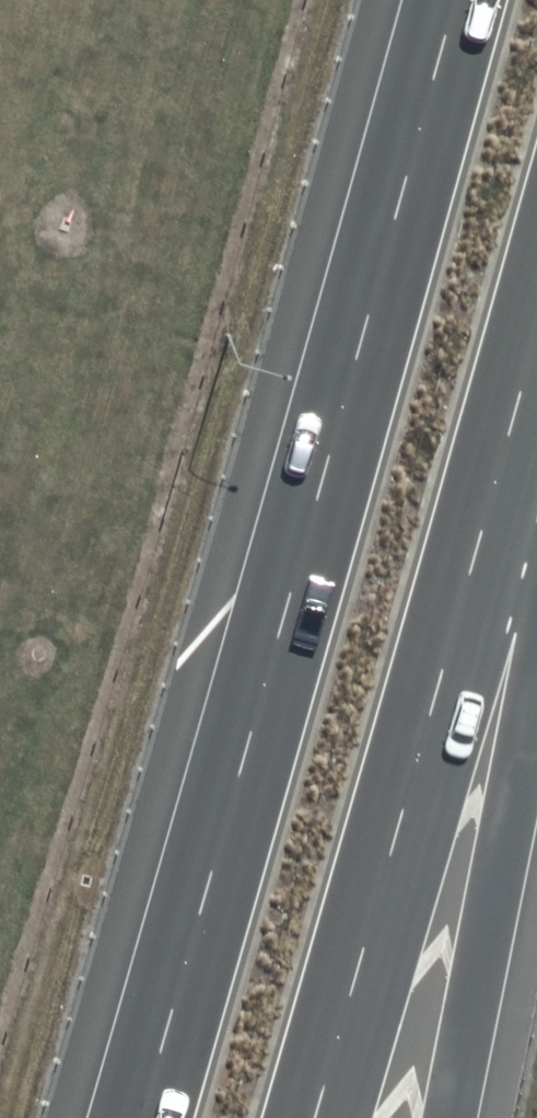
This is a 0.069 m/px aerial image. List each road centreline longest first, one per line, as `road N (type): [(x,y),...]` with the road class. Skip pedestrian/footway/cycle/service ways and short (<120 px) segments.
road 1 (trunk): [(144,1117),(452,0)]
road 2 (trunk): [(536,331),(310,1117)]
road 3 (trunk): [(536,663),(449,1117)]

